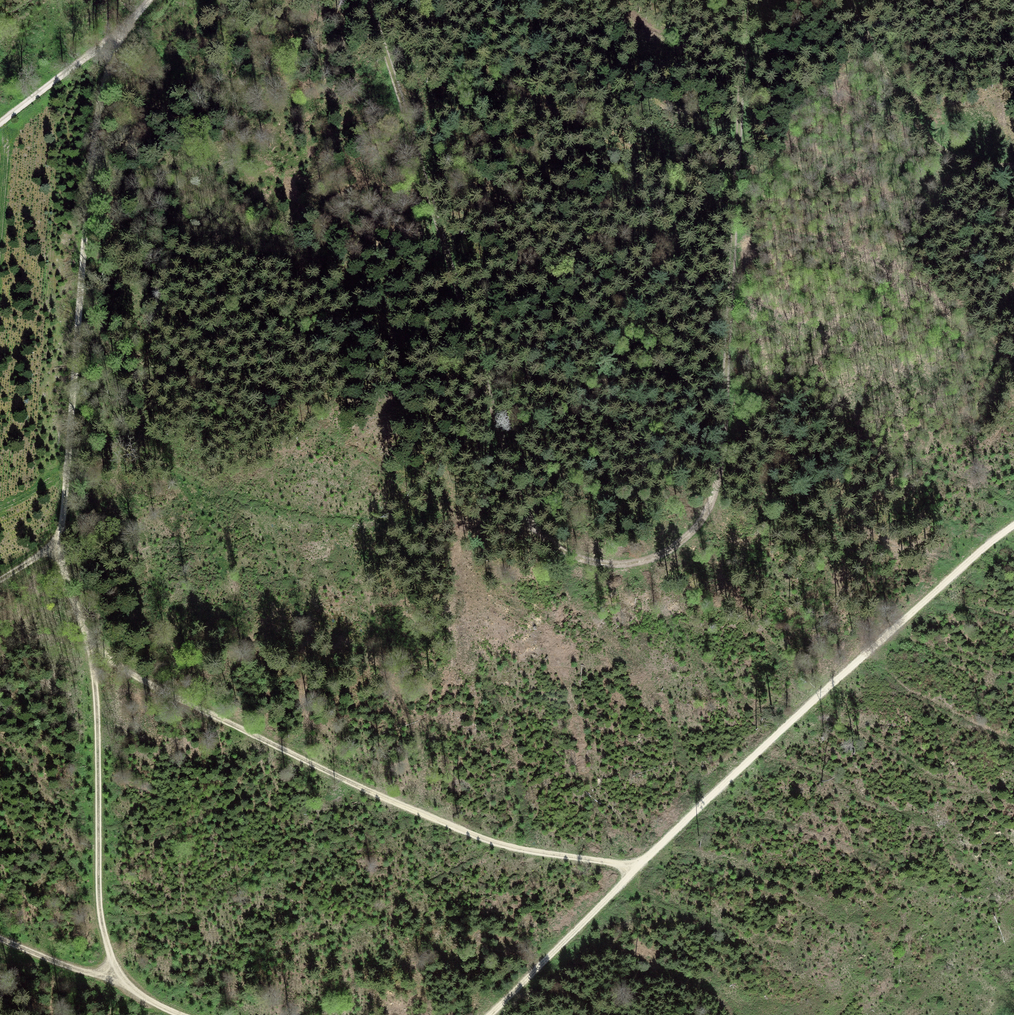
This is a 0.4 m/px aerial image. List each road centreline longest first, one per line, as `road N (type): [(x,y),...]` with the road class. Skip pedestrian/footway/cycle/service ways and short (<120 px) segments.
road 1 (track): [(745,0),(714,491),(680,540),(646,559),(612,565),(555,547),(525,515),(366,0)]
road 2 (track): [(1013,528),(715,791),(489,1014)]
road 3 (track): [(638,866),(494,846),(233,726),(91,648)]
road 4 (track): [(56,537),(92,139),(112,38)]
road 5 (track): [(56,537),(91,648),(97,904),(111,977)]
road 6 (track): [(1013,165),(973,166),(929,140),(847,0)]
road 7 (track): [(112,38),(0,123)]

